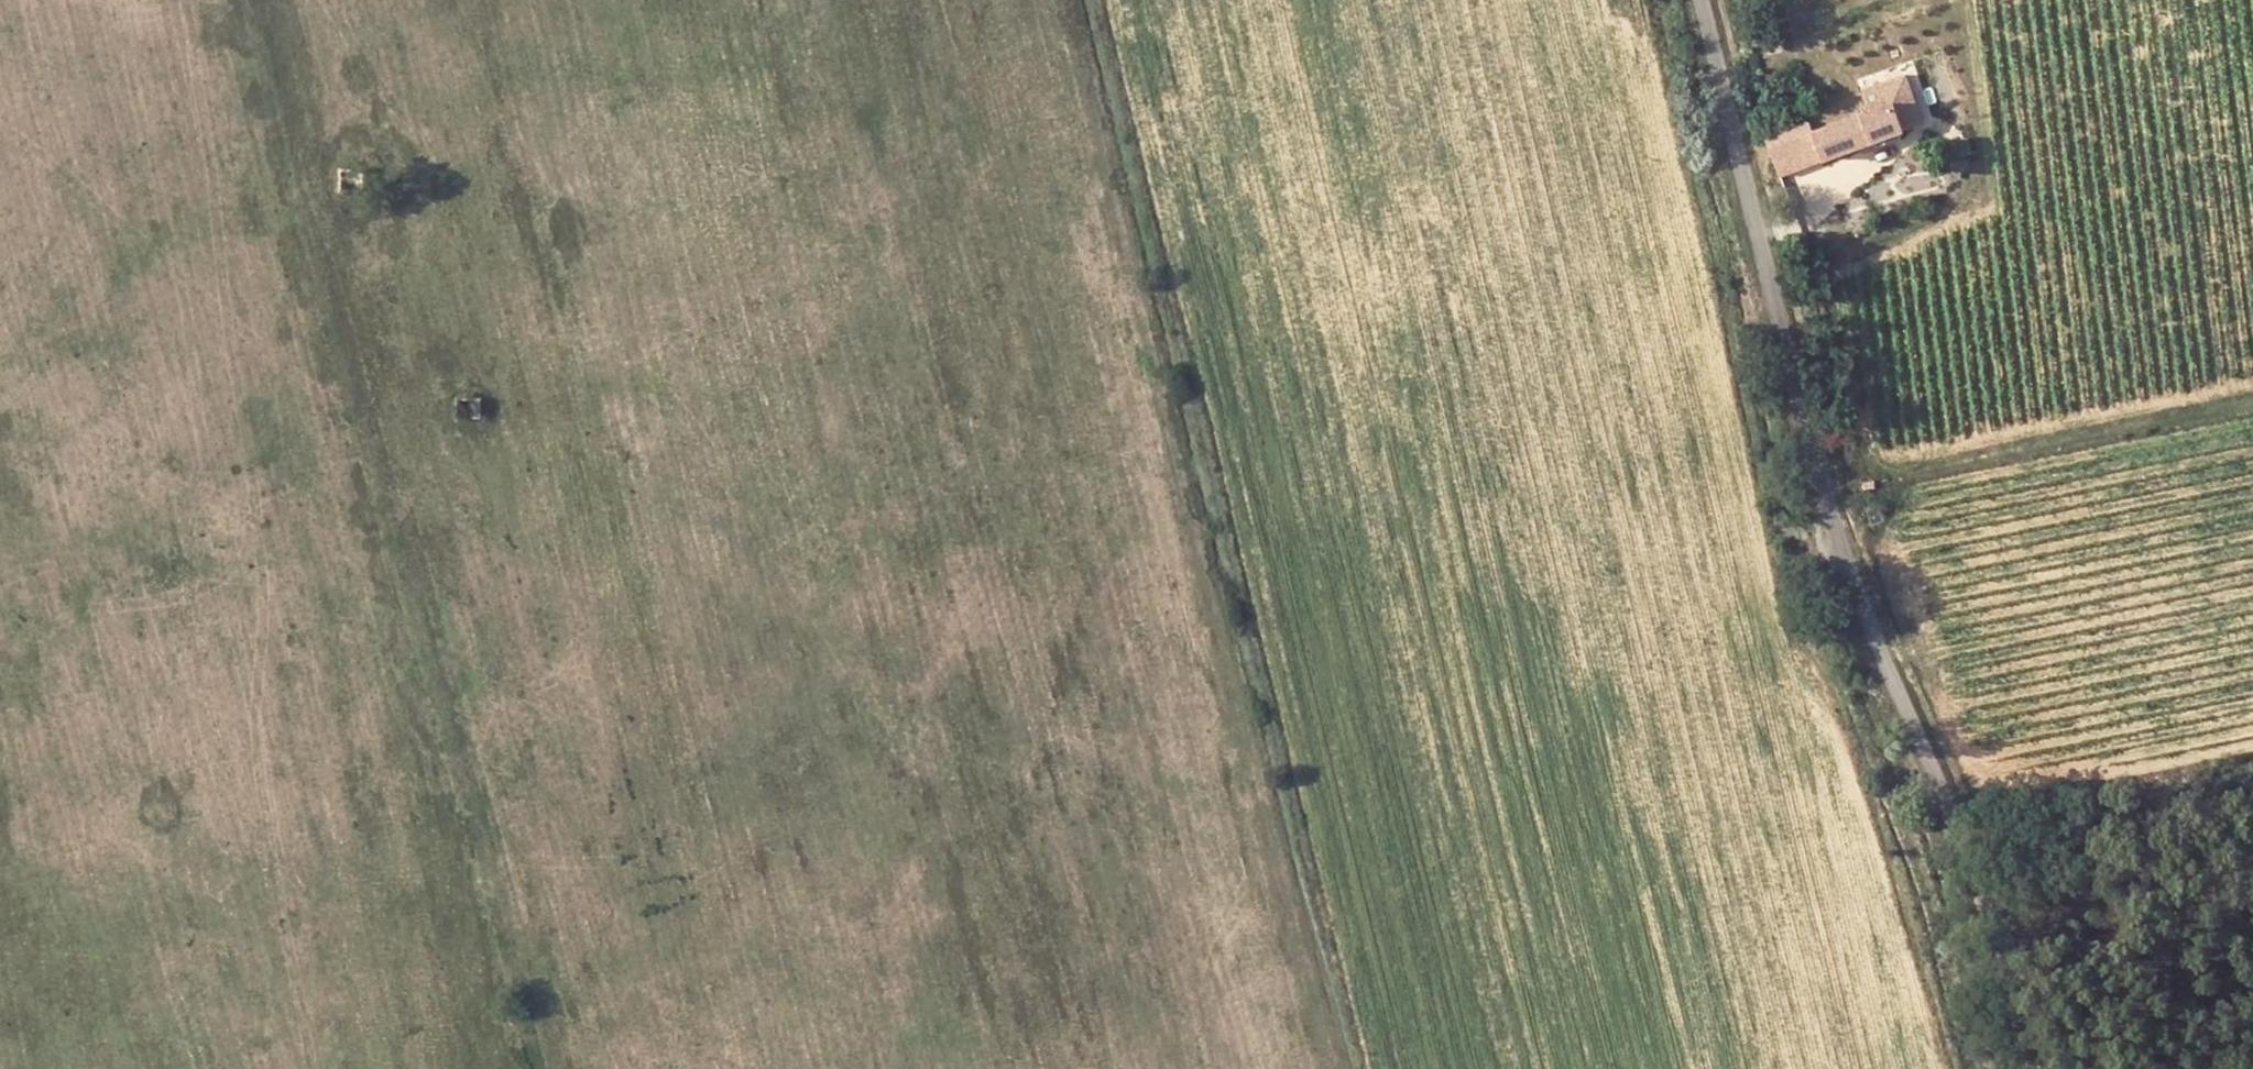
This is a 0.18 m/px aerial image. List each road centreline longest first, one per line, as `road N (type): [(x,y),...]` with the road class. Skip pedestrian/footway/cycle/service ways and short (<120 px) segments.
road 1 (unclassified): [(1705,0),(1804,404),(1857,582),(1987,885),(2053,1068)]

